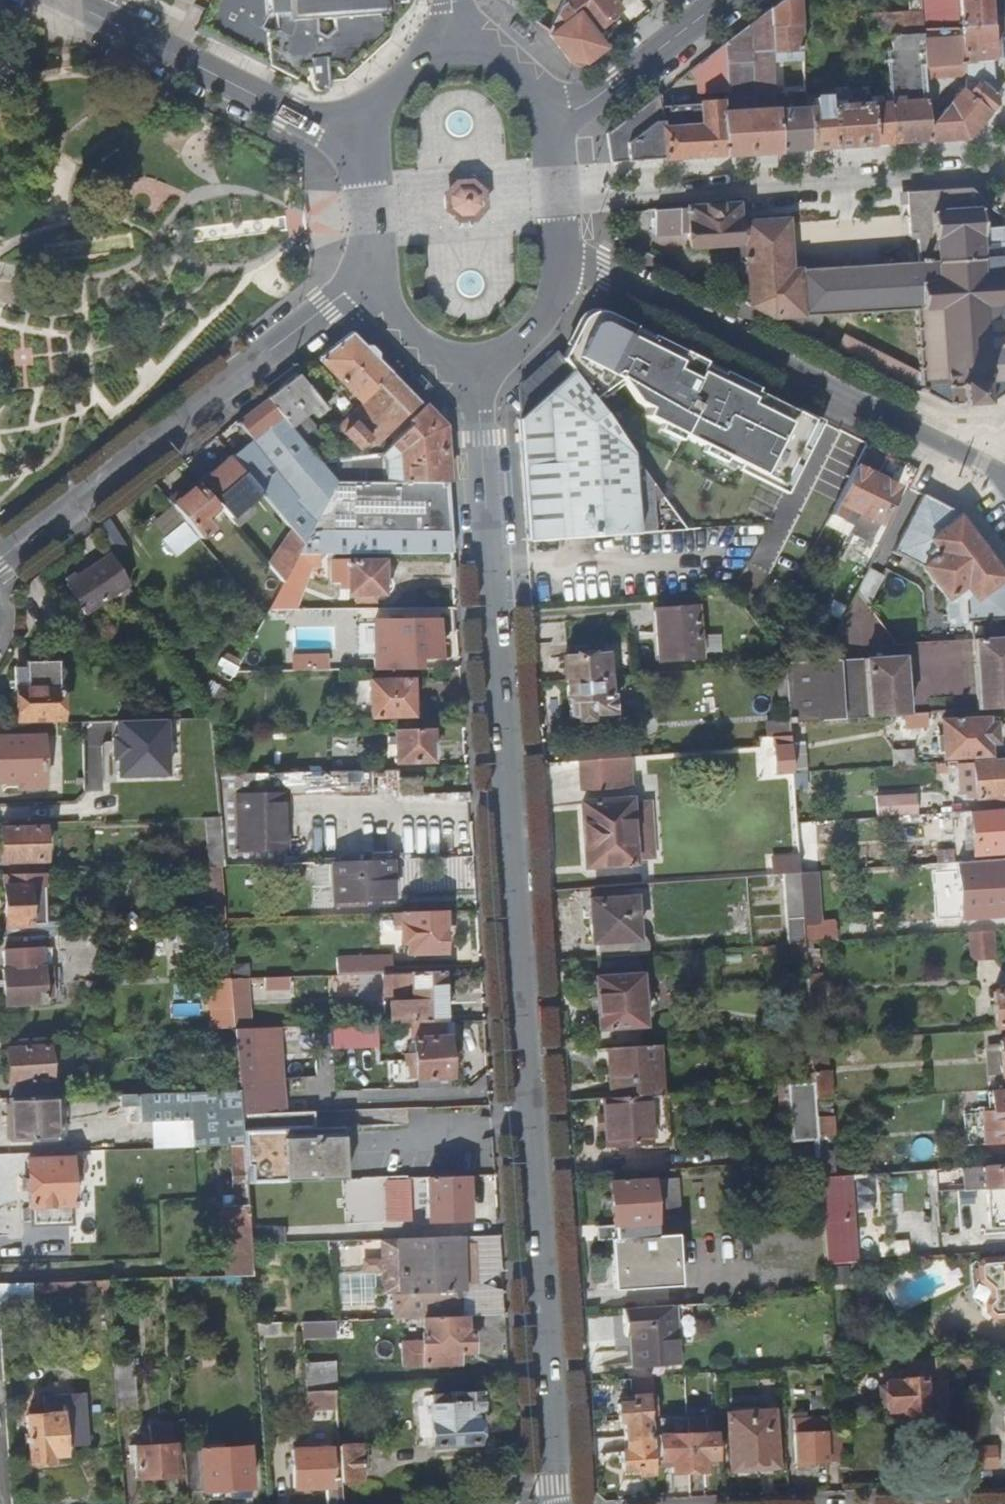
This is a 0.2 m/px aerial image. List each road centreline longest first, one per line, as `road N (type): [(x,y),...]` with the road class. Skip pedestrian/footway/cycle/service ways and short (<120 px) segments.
road 1 (residential): [(556,1503),(477,369)]
road 2 (residential): [(1004,474),(563,259)]
road 3 (residential): [(369,271),(0,557)]
road 4 (residential): [(562,194),(1004,163)]
road 5 (residential): [(364,143),(66,0)]
road 6 (residential): [(552,121),(589,104),(721,0)]
road 7 (residential): [(369,271),(412,345),(477,369)]
road 8 (residential): [(477,369),(513,353),(539,328),(559,294),(563,259)]
road 9 (residential): [(454,49),(416,63),(380,95),(364,143)]
road 10 (residential): [(552,121),(520,71),(454,49)]
road 11 (residential): [(364,143),(369,271)]

